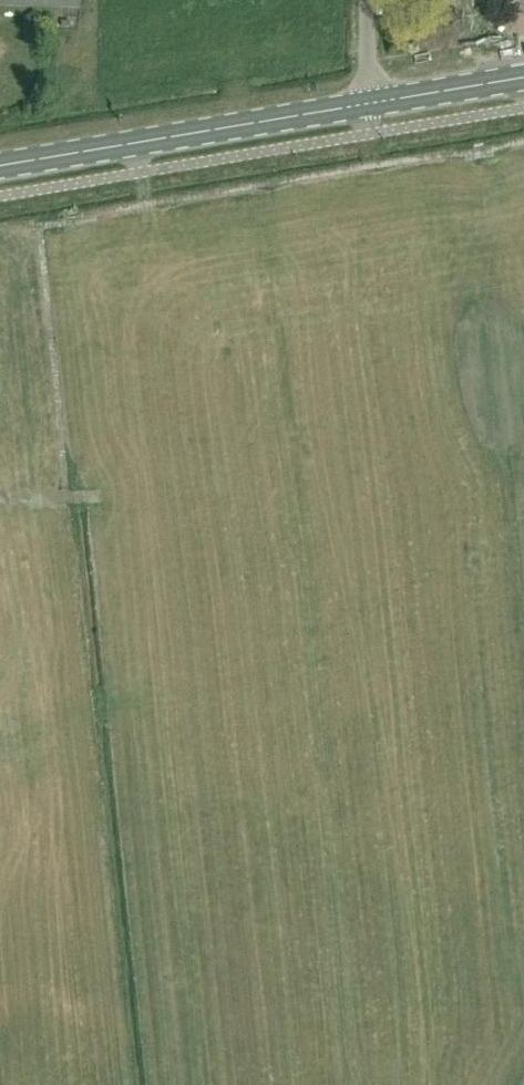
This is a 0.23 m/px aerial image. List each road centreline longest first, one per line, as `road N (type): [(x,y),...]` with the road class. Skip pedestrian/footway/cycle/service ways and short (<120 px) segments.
road 1 (secondary): [(0,167),(523,77)]

